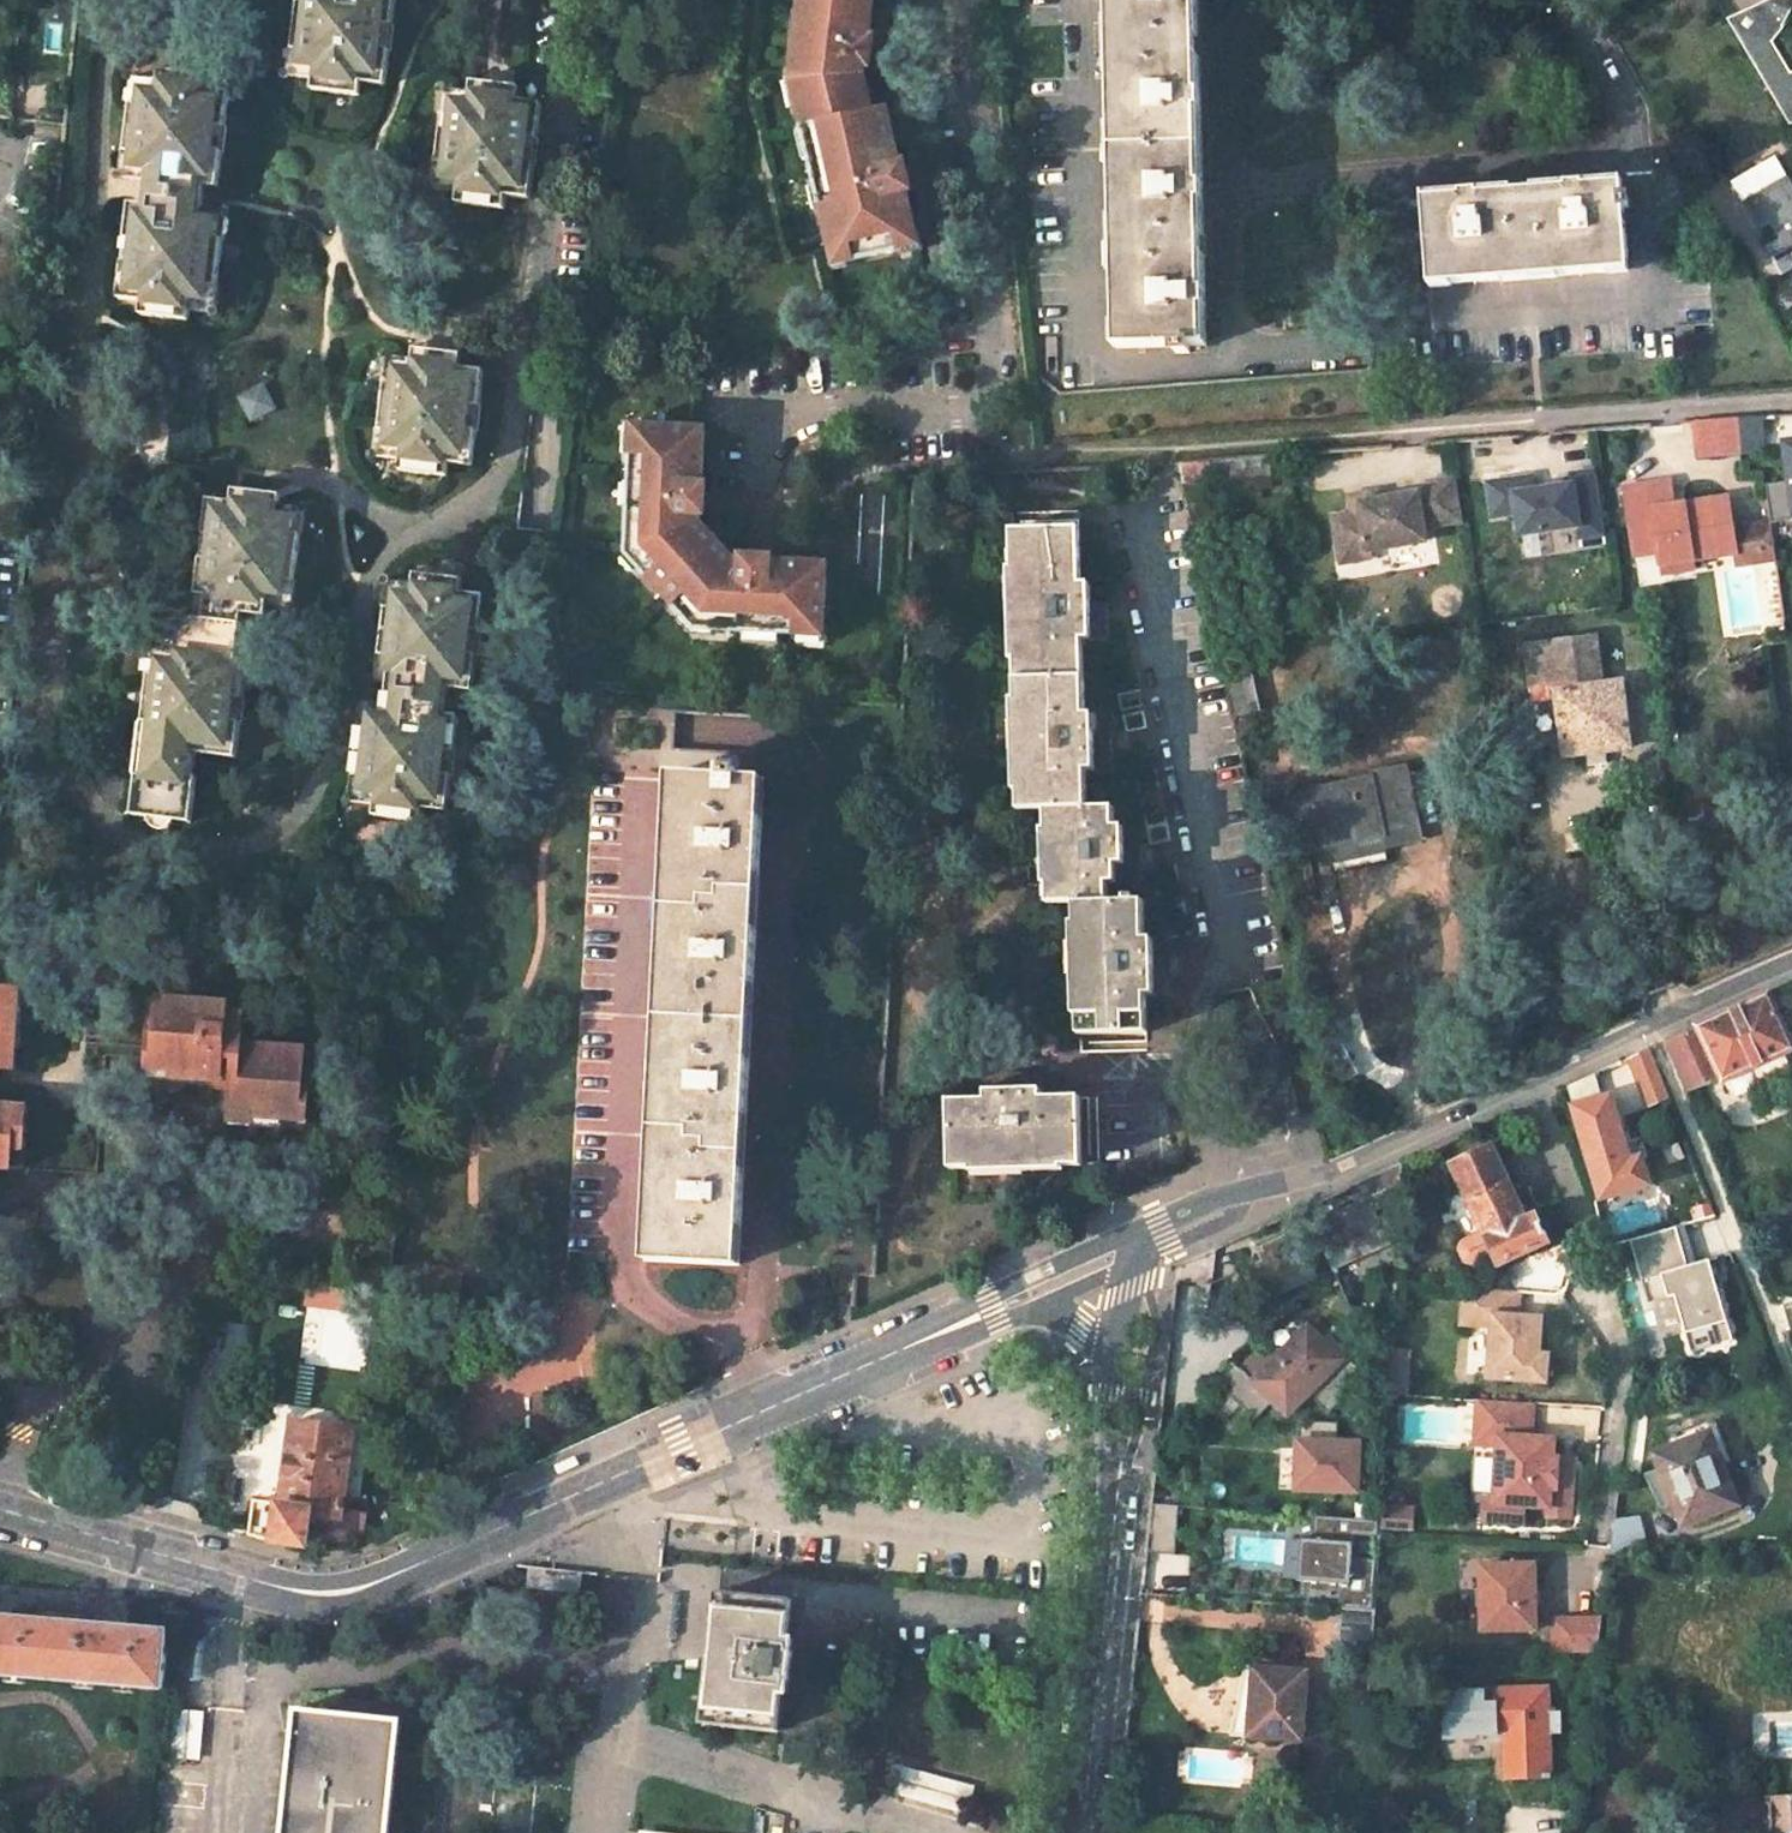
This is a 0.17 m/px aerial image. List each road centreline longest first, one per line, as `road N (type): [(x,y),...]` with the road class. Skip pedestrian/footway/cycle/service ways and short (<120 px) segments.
road 1 (unclassified): [(907,1348),(364,1587),(323,1595),(0,1508)]
road 2 (tertiary): [(1791,960),(1323,1174),(1237,1194)]
road 3 (tertiary): [(1114,1371),(1103,1576),(1076,1832)]
road 4 (unclassified): [(1130,1235),(988,1296),(907,1348)]
road 5 (unclassified): [(1126,1268),(1237,1216),(1237,1194)]
road 6 (unclassified): [(907,1348),(1042,1306)]

